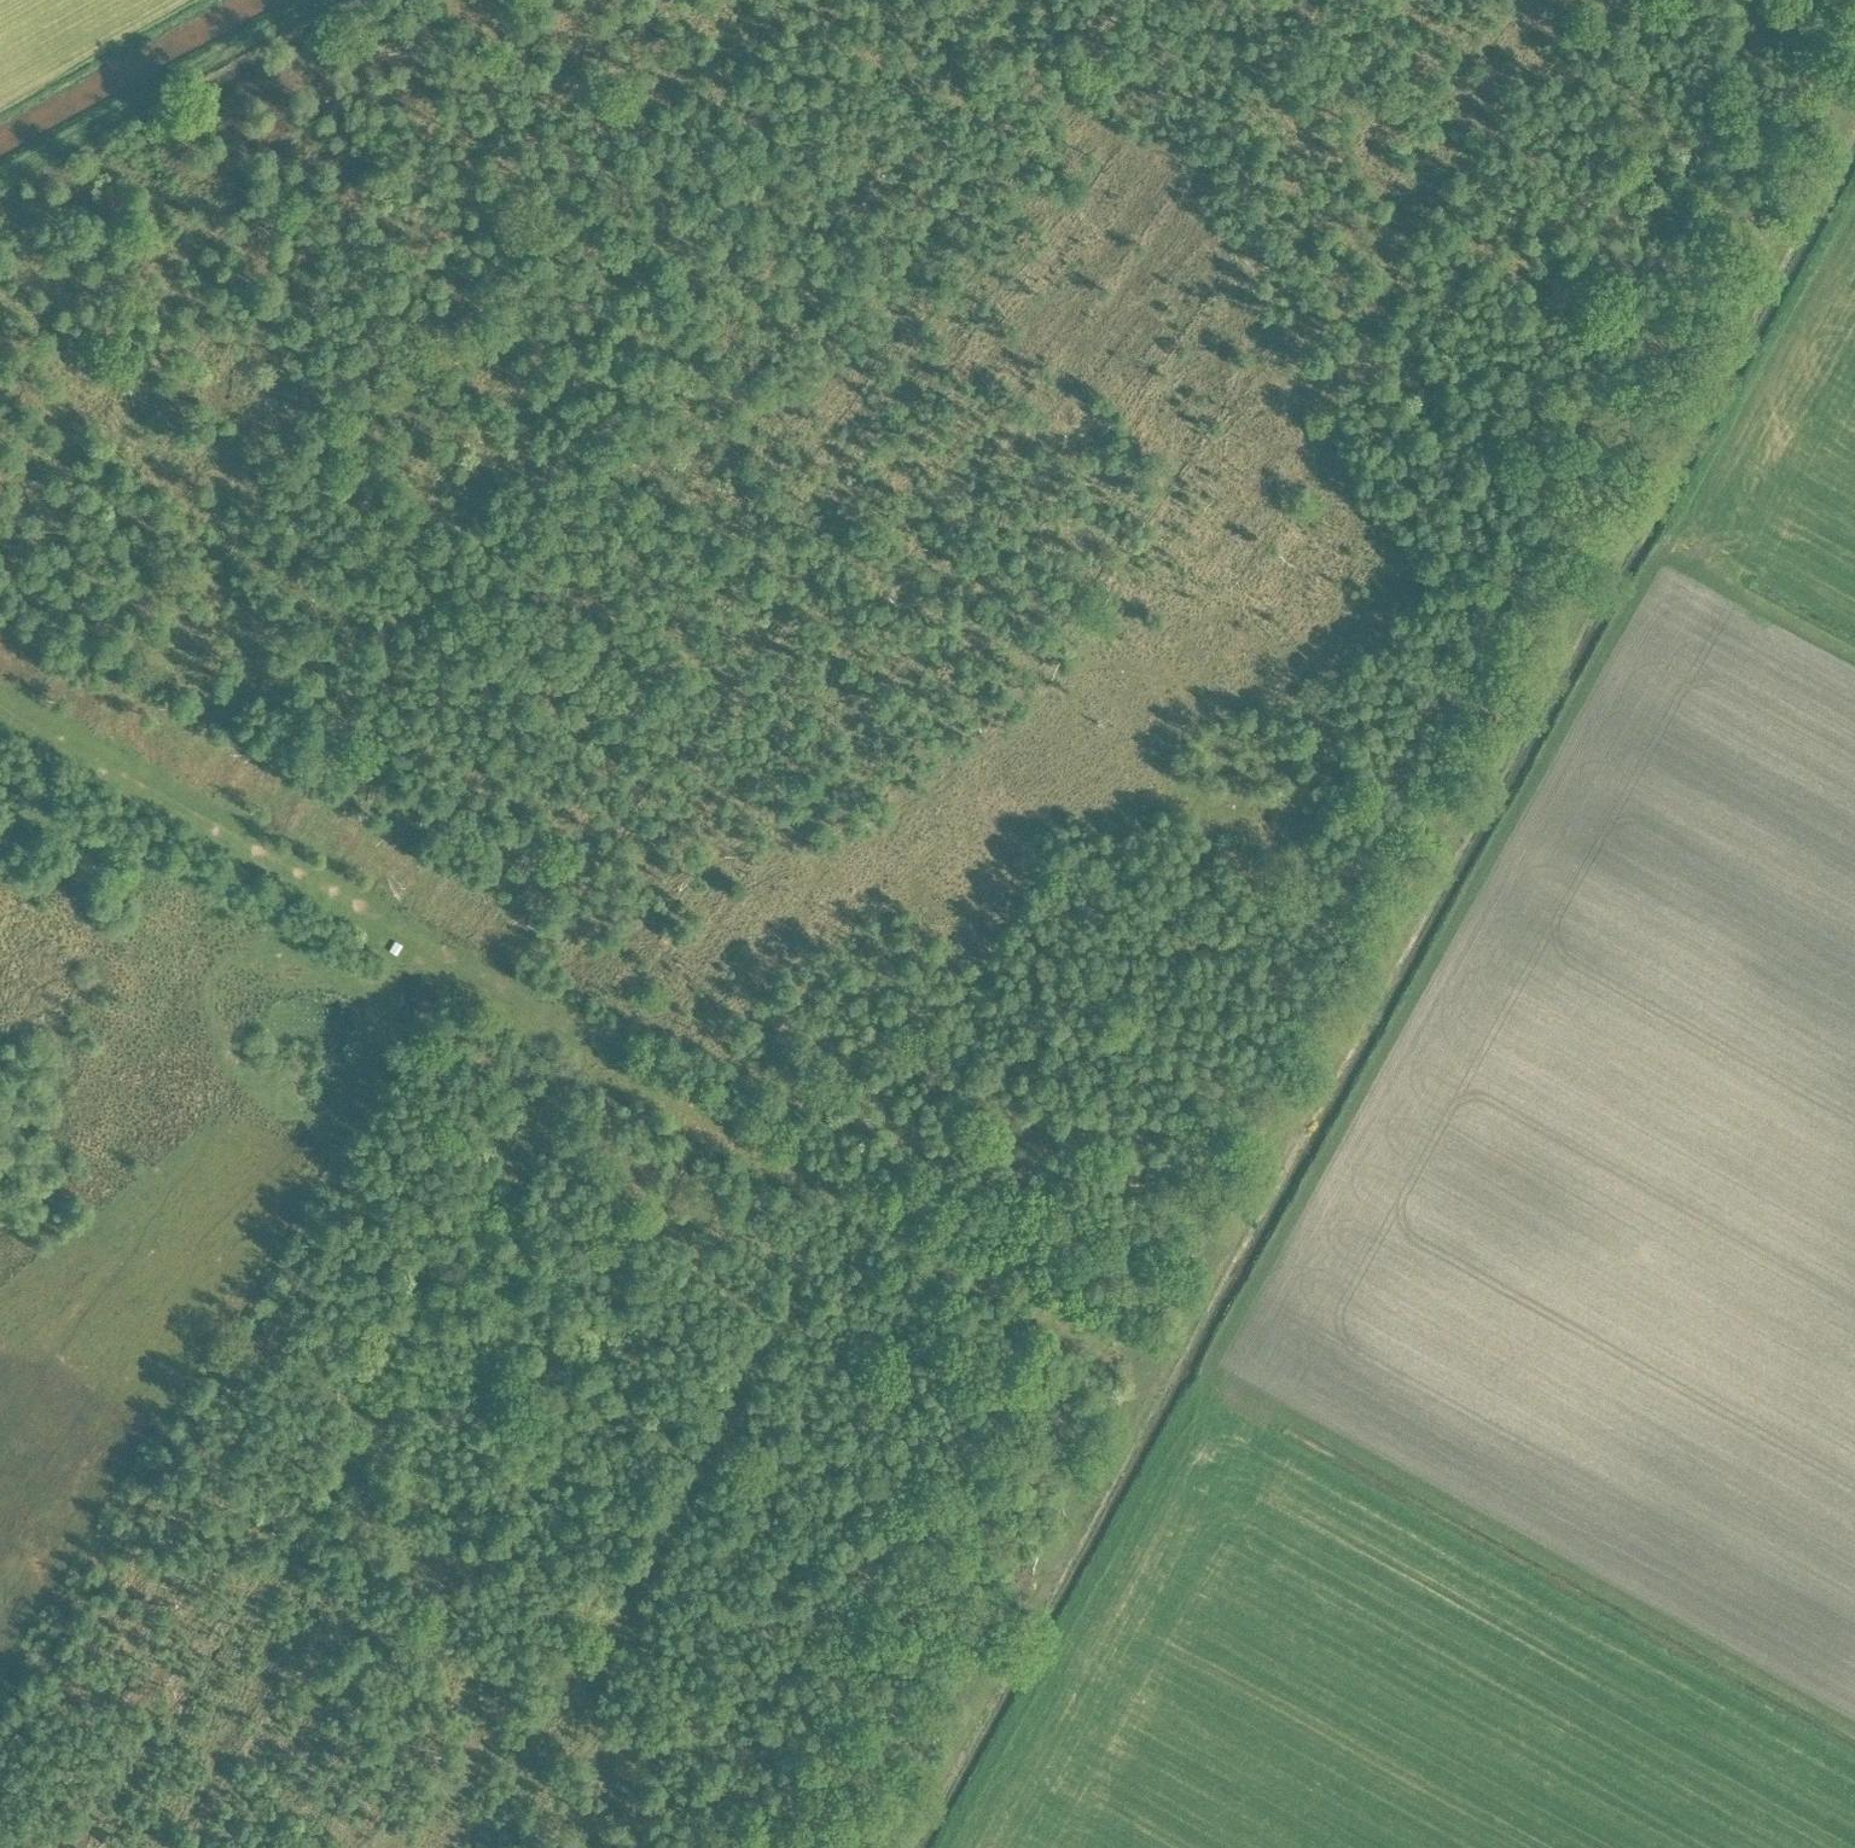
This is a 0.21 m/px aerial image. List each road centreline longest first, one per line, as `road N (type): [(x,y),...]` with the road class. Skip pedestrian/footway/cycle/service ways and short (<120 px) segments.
road 1 (track): [(0,710),(1161,1349),(1158,1369),(1031,1601),(888,1847)]
road 2 (track): [(0,177),(314,0)]

